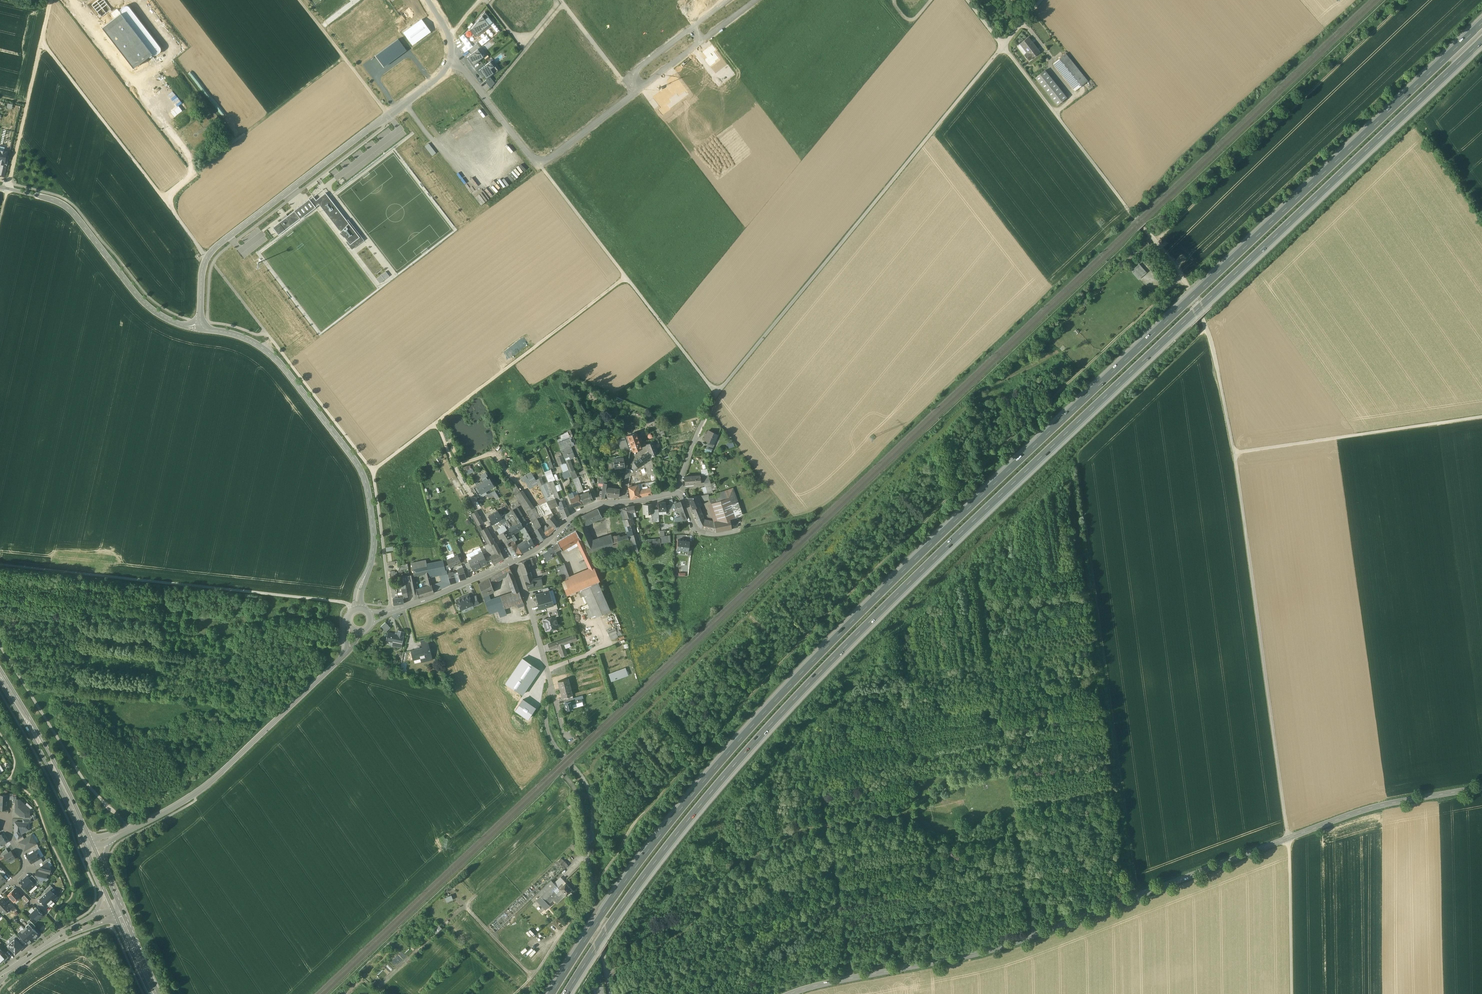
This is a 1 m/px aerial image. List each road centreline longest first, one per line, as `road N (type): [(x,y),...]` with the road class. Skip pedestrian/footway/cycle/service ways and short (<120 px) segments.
road 1 (motorway): [(1481,21),(802,670),(671,821),(550,993)]
road 2 (motorway): [(563,993),(684,824),(803,686),(1481,38)]
road 3 (unclassified): [(1003,46),(1175,265),(1211,344),(1235,453),(1288,839)]
road 4 (track): [(592,889),(654,804),(790,655),(1182,277)]
road 5 (track): [(1140,895),(1074,452),(1206,331)]
road 6 (unclassified): [(789,993),(1004,946),(1288,839)]
road 7 (unclassified): [(717,393),(1003,46)]
road 8 (unclassified): [(358,609),(373,545),(362,474),(268,352),(201,323)]
road 9 (track): [(353,611),(341,601),(0,564)]
road 10 (track): [(1155,242),(1406,0)]
road 11 (residential): [(208,257),(449,64)]
road 12 (unclassified): [(114,835),(192,796),(346,653)]
road 13 (track): [(539,165),(717,393)]
road 14 (track): [(1481,417),(1235,453)]
road 15 (unclassified): [(8,188),(68,208),(145,303),(174,322),(201,323)]
road 16 (track): [(435,423),(626,277)]
road 17 (track): [(372,471),(435,423),(454,466),(490,454),(537,504)]
road 18 (track): [(0,648),(125,831)]
road 19 (track): [(374,488),(372,471),(253,315)]
road 20 (track): [(405,103),(470,187),(511,154),(484,122)]
road 21 (unclassified): [(1288,839),(1370,808),(1481,788)]
road 22 (track): [(42,42),(162,197)]
road 23 (secondary): [(0,677),(88,845)]
road 24 (residential): [(512,562),(570,739)]
road 25 (residential): [(585,838),(610,993)]
road 26 (track): [(579,799),(468,909)]
road 27 (track): [(852,978),(826,825)]
road 28 (track): [(1288,839),(1292,993)]
road 29 (track): [(567,927),(534,976),(468,909)]
road 30 (track): [(1034,935),(1008,785)]
road 31 (track): [(8,188),(42,42)]
road 32 (residential): [(637,91),(755,0)]
road 33 (residential): [(728,0),(632,74),(637,91)]
road 34 (residential): [(449,64),(462,68),(539,165)]
road 35 (residential): [(512,562),(584,509),(623,502)]
road 36 (track): [(244,135),(345,58)]
road 37 (residential): [(398,609),(512,562)]
road 38 (track): [(486,98),(564,3)]
road 39 (residential): [(637,91),(539,165)]

